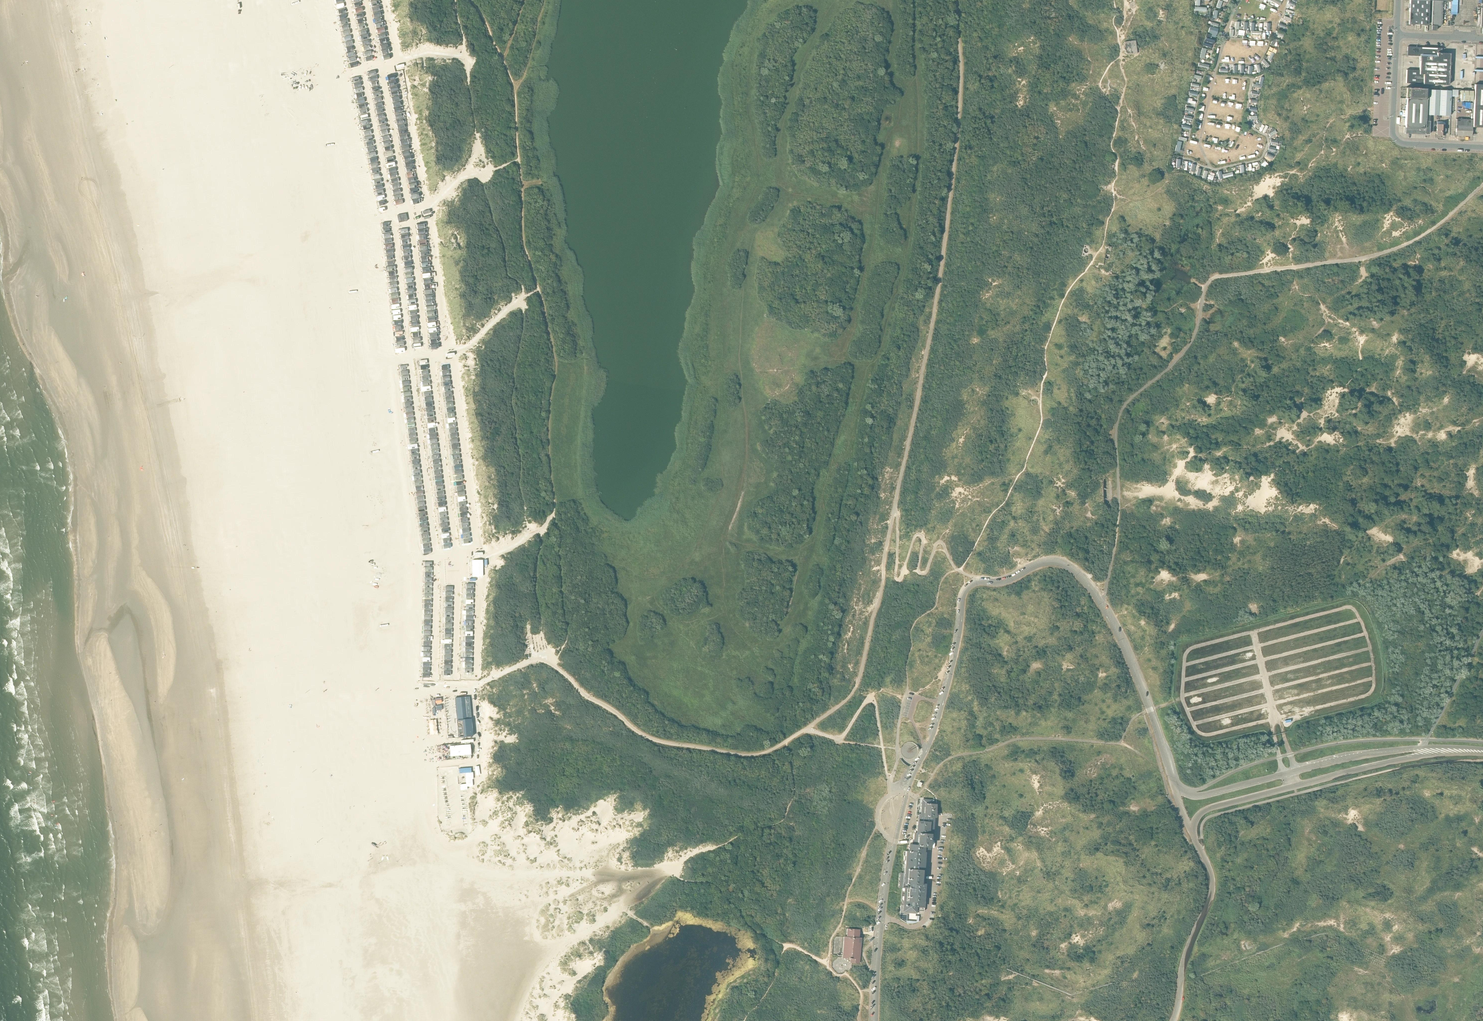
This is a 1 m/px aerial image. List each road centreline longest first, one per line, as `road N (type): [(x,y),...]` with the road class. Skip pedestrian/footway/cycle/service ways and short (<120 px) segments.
road 1 (tertiary): [(1171,782),(1115,631),(1081,579),(1047,564),(1006,582),(970,586),(945,696),(896,841),(877,1020)]
road 2 (tertiary): [(1482,749),(1342,759),(1200,795),(1171,782)]
road 3 (tertiary): [(1191,833),(1205,811),(1293,787),(1404,760),(1482,755)]
road 4 (tertiary): [(1172,1020),(1184,957),(1211,889),(1191,833)]
road 5 (unclassified): [(1397,35),(1397,141),(1482,149)]

